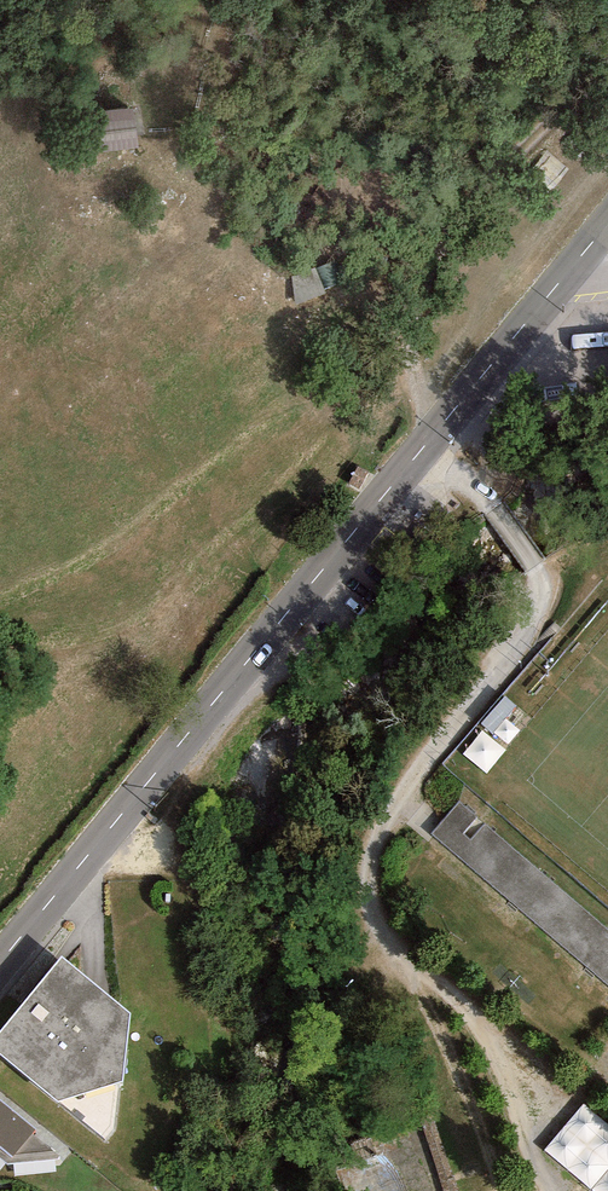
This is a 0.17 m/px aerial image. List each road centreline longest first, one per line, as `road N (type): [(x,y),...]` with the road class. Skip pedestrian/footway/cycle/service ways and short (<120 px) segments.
road 1 (track): [(404,964),(369,904),(369,858),(524,628),(539,584),(492,510),(428,442),(413,361),(426,261),(607,63)]
road 2 (tertiary): [(607,223),(0,963)]

